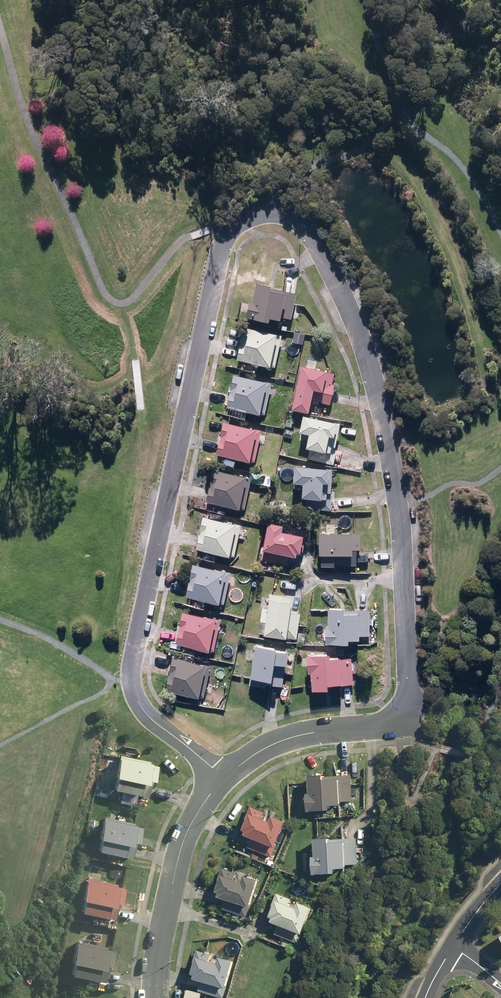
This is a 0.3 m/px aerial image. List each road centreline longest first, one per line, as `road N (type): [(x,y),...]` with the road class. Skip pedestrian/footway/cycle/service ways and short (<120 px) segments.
road 1 (residential): [(222,774),(148,715),(128,681),(232,228),(247,215),(298,221),(318,243),(358,330),(395,502),(411,677)]
road 2 (residential): [(154,997),(183,842),(222,774)]
road 3 (residential): [(411,677),(397,725),(317,731),(274,743),(222,774)]

